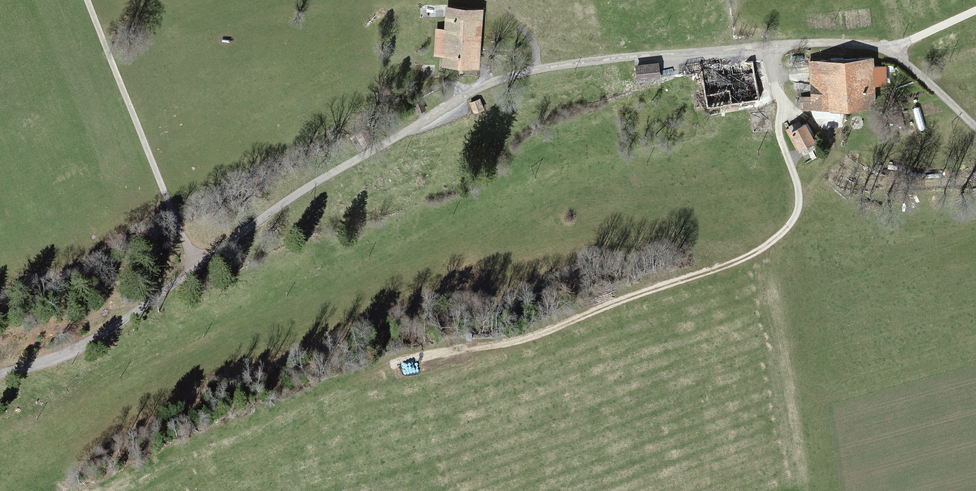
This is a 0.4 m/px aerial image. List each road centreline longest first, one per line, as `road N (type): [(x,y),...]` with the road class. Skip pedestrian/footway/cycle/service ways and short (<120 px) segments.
road 1 (unclassified): [(0,375),(94,334),(289,198),(496,80),(774,47),(883,49),(895,51),(975,129)]
road 2 (track): [(394,365),(518,342),(778,244),(794,225),(799,200),(775,94),(774,47)]
road 3 (track): [(85,0),(179,241),(199,266)]

